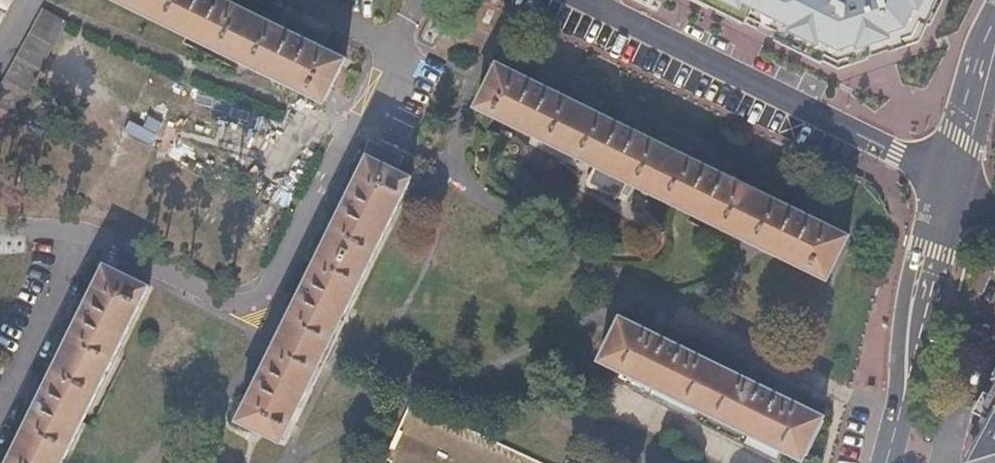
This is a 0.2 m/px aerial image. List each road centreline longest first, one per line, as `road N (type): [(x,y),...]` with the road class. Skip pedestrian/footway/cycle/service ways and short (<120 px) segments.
road 1 (residential): [(950,180),(586,0)]
road 2 (secondary): [(950,180),(887,462)]
road 3 (secondary): [(994,28),(950,180)]

